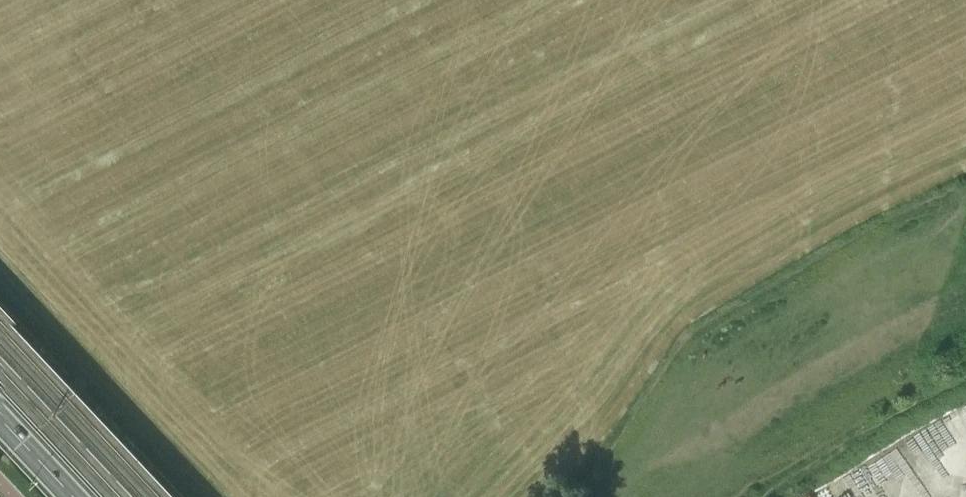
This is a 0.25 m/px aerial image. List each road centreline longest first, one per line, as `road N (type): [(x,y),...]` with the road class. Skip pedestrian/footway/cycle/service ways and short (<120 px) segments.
road 1 (primary): [(83,496),(0,409)]

